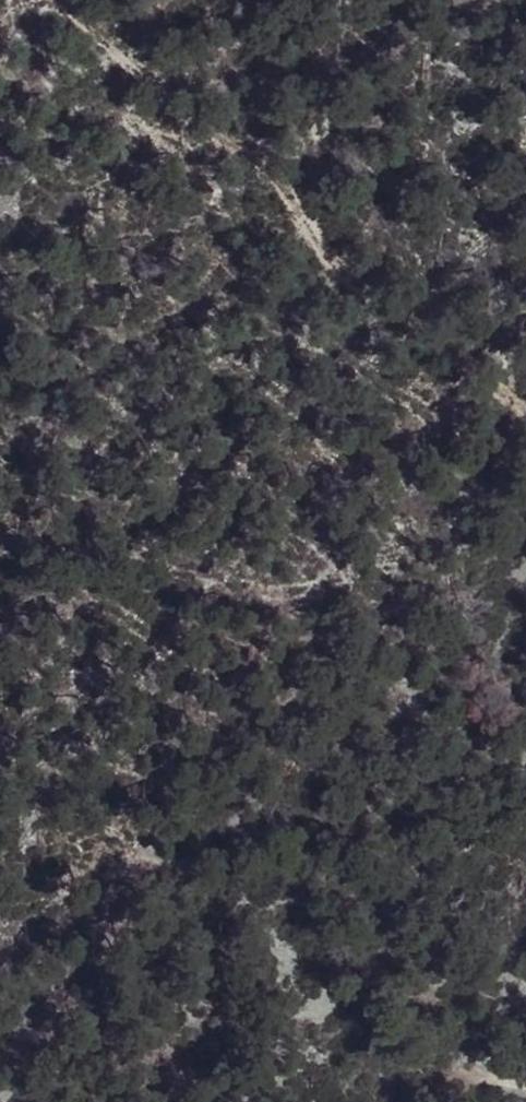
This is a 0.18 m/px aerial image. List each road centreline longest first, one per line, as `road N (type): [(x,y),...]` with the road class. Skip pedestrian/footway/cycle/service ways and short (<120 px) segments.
road 1 (track): [(60,0),(195,119),(268,156),(345,242),(427,361),(525,424)]

